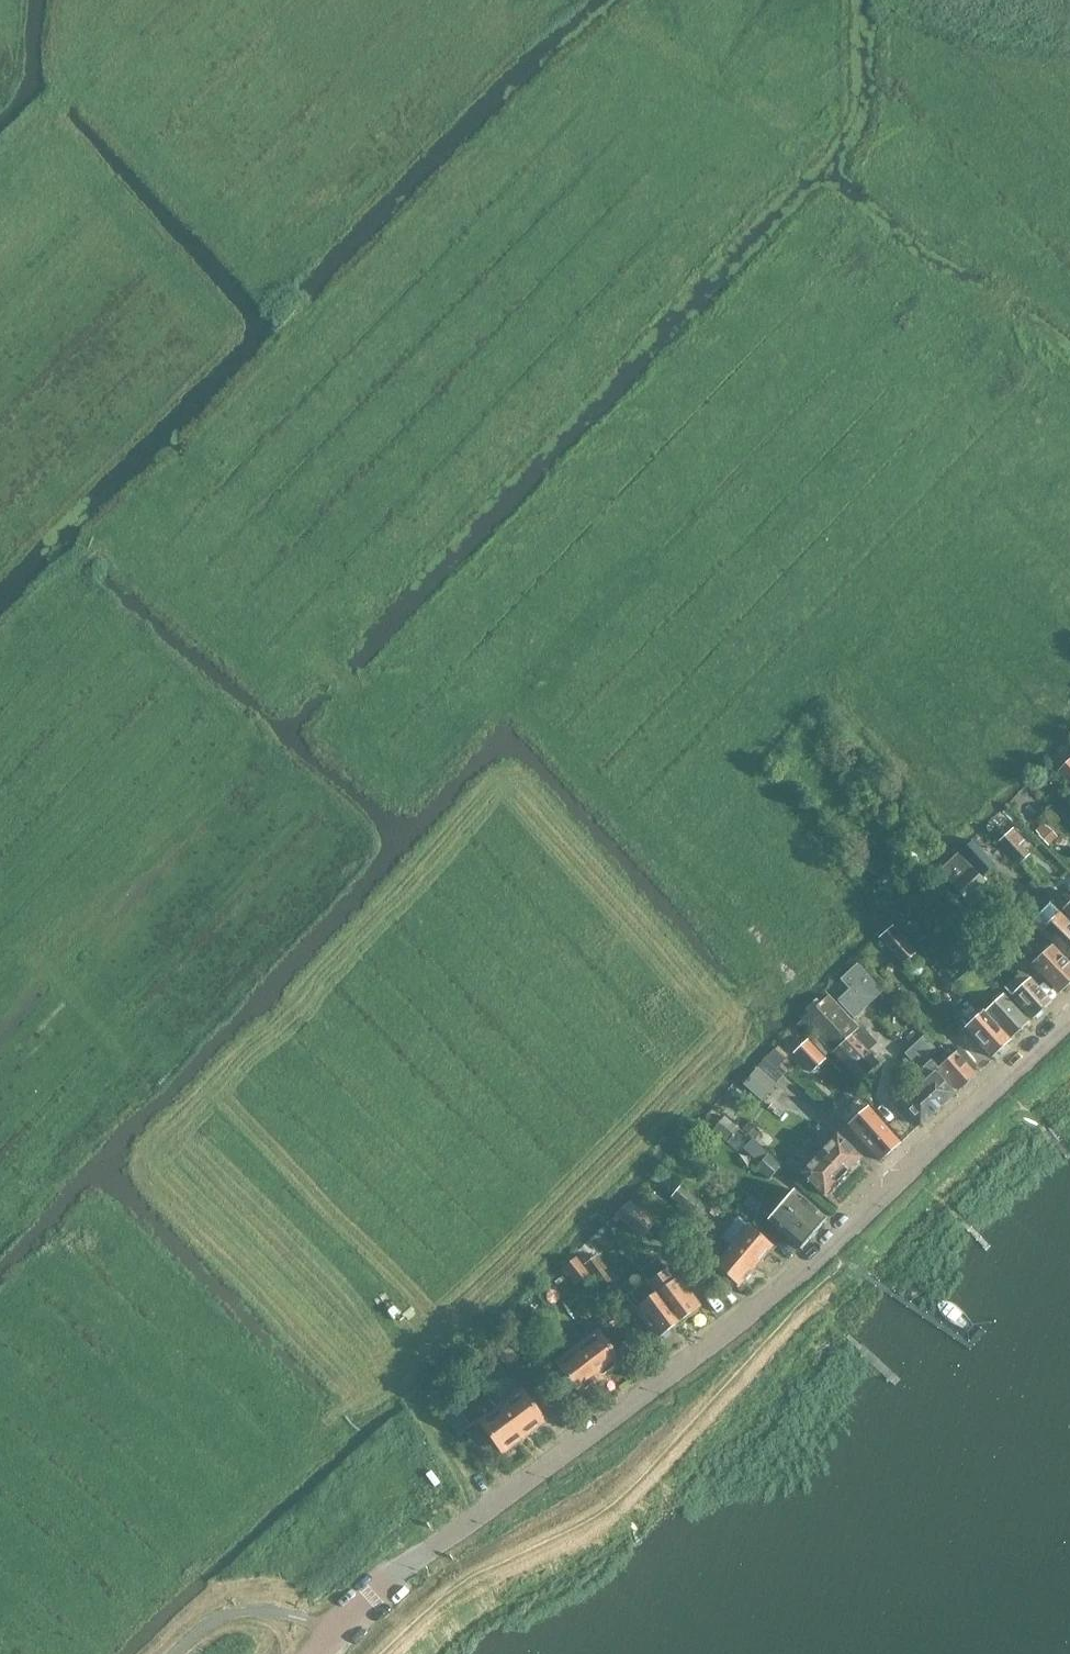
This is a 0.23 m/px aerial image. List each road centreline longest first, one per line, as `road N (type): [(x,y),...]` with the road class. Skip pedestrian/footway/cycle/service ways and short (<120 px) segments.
road 1 (track): [(108,552),(241,661),(321,668),(354,702),(363,755),(391,775),(425,774),(485,706),(508,698),(631,826),(668,837),(692,821),(743,748),(1042,407),(1044,365),(997,331),(989,316),(994,302),(1038,275),(1069,293)]
road 2 (track): [(93,1653),(339,1411),(484,1287),(656,1123),(765,978),(767,949),(758,925),(678,833)]
road 3 (track): [(0,657),(94,555),(161,531),(325,348),(76,83)]
road 4 (residential): [(439,1542),(796,1281),(1069,1025)]
road 5 (track): [(819,662),(937,794),(961,795),(983,783),(1016,743),(1069,639)]
road 6 (track): [(0,156),(94,65),(113,0)]
road 7 (track): [(390,1370),(497,1502)]
road 8 (track): [(0,968),(44,971),(127,1056)]
road 9 (unclassified): [(337,1630),(439,1542)]

